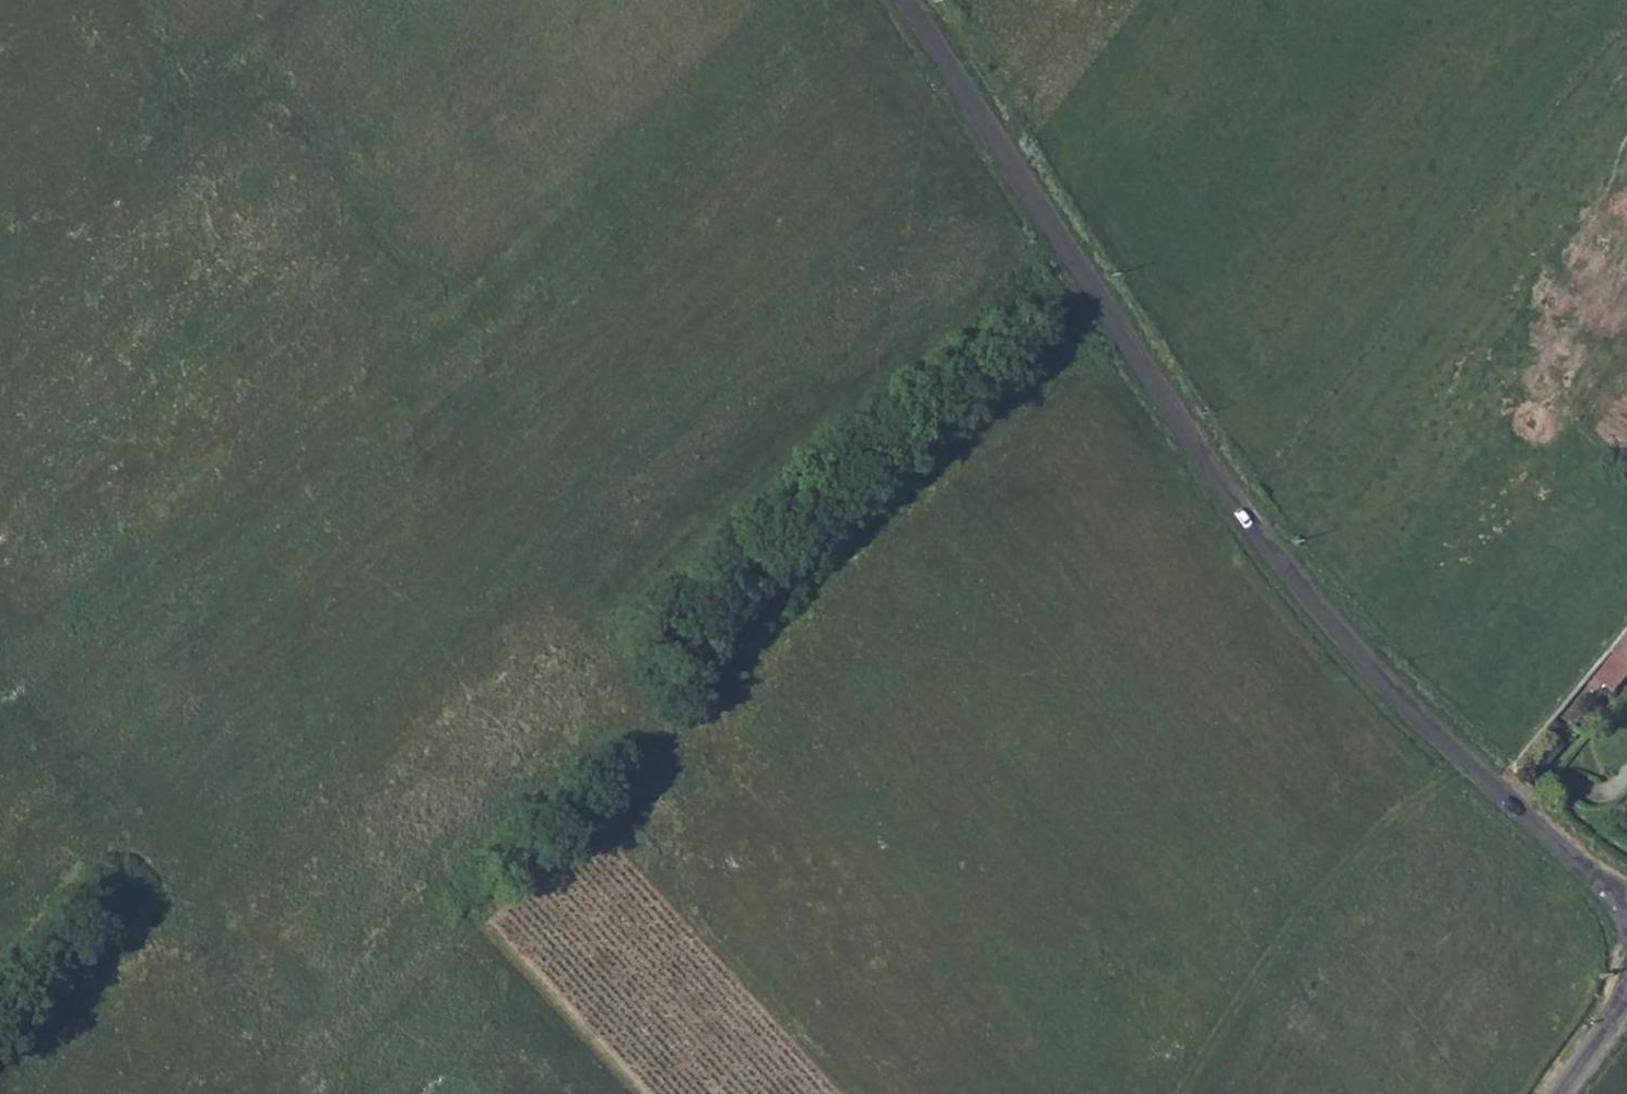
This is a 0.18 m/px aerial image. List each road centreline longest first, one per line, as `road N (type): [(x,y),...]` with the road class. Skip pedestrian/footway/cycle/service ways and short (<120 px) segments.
road 1 (unclassified): [(1626,909),(1355,649),(1229,485),(911,0)]

